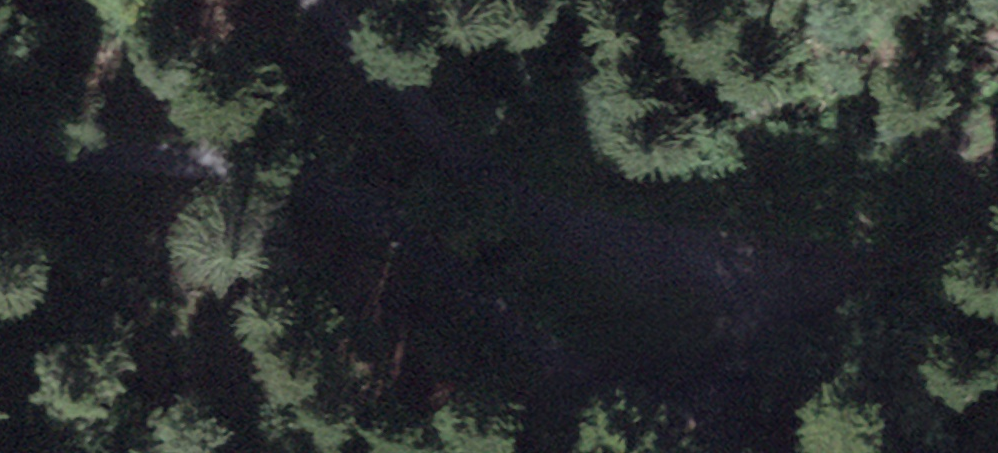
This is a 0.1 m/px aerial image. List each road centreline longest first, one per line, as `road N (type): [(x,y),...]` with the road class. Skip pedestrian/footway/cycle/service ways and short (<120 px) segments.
road 1 (track): [(0,153),(95,143),(266,168),(389,219),(612,400),(655,410),(698,406),(724,391),(749,356),(755,322),(747,287),(684,252),(538,213),(490,182),(315,0)]
road 2 (track): [(747,287),(899,257),(943,238),(997,195)]

